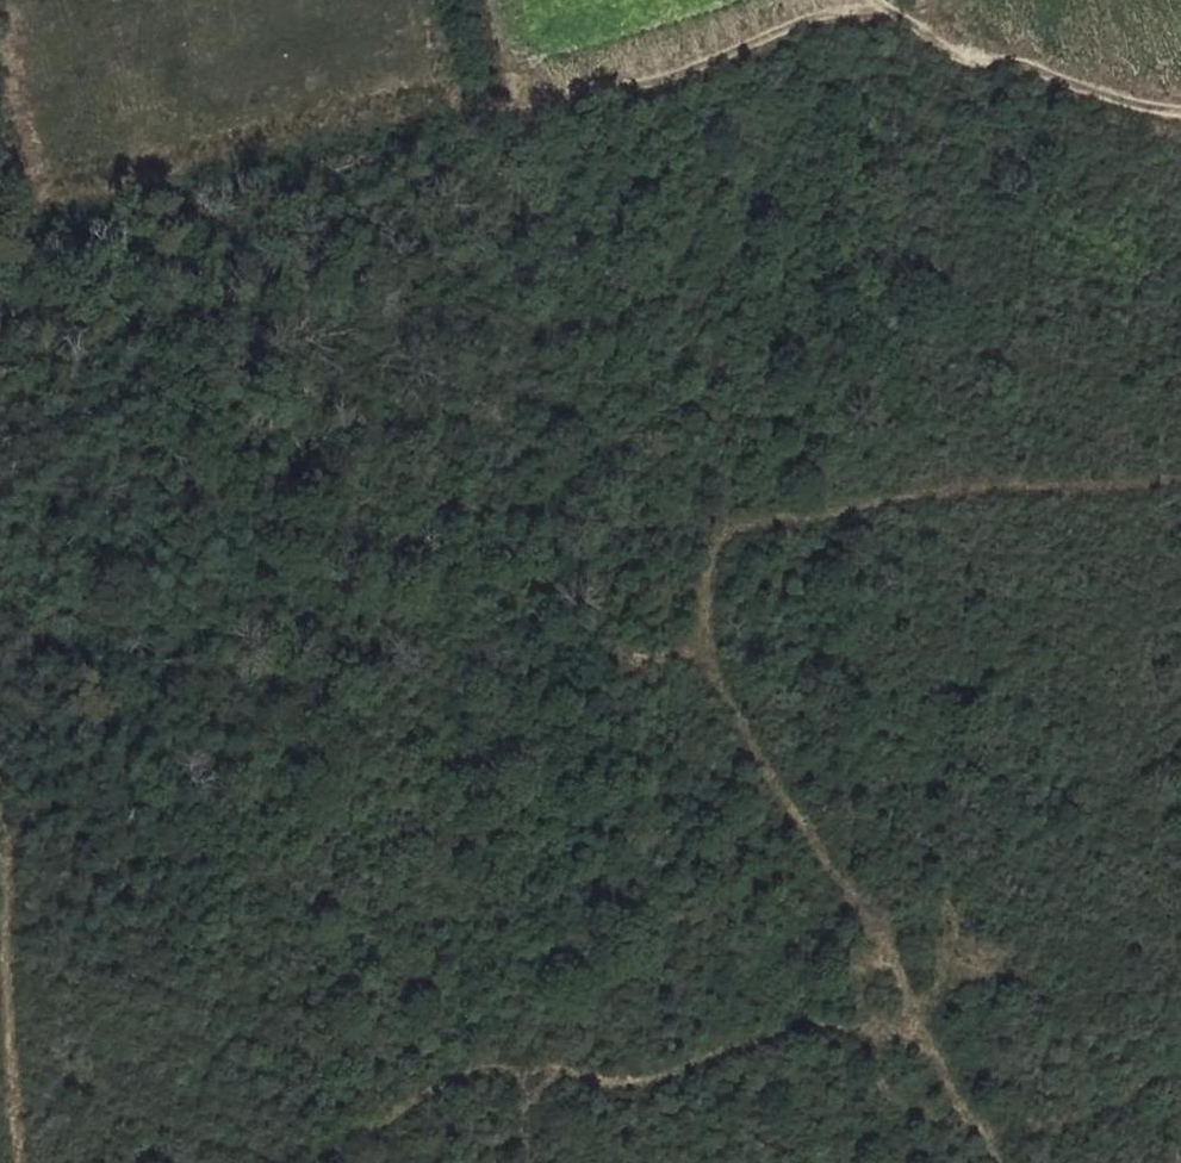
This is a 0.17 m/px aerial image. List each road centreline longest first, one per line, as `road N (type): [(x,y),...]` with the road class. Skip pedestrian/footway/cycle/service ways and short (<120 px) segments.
road 1 (track): [(1180,111),(1135,106),(1021,64),(969,57),(894,12),(842,11),(642,85),(513,106)]
road 2 (track): [(0,803),(8,1046),(21,1162)]

